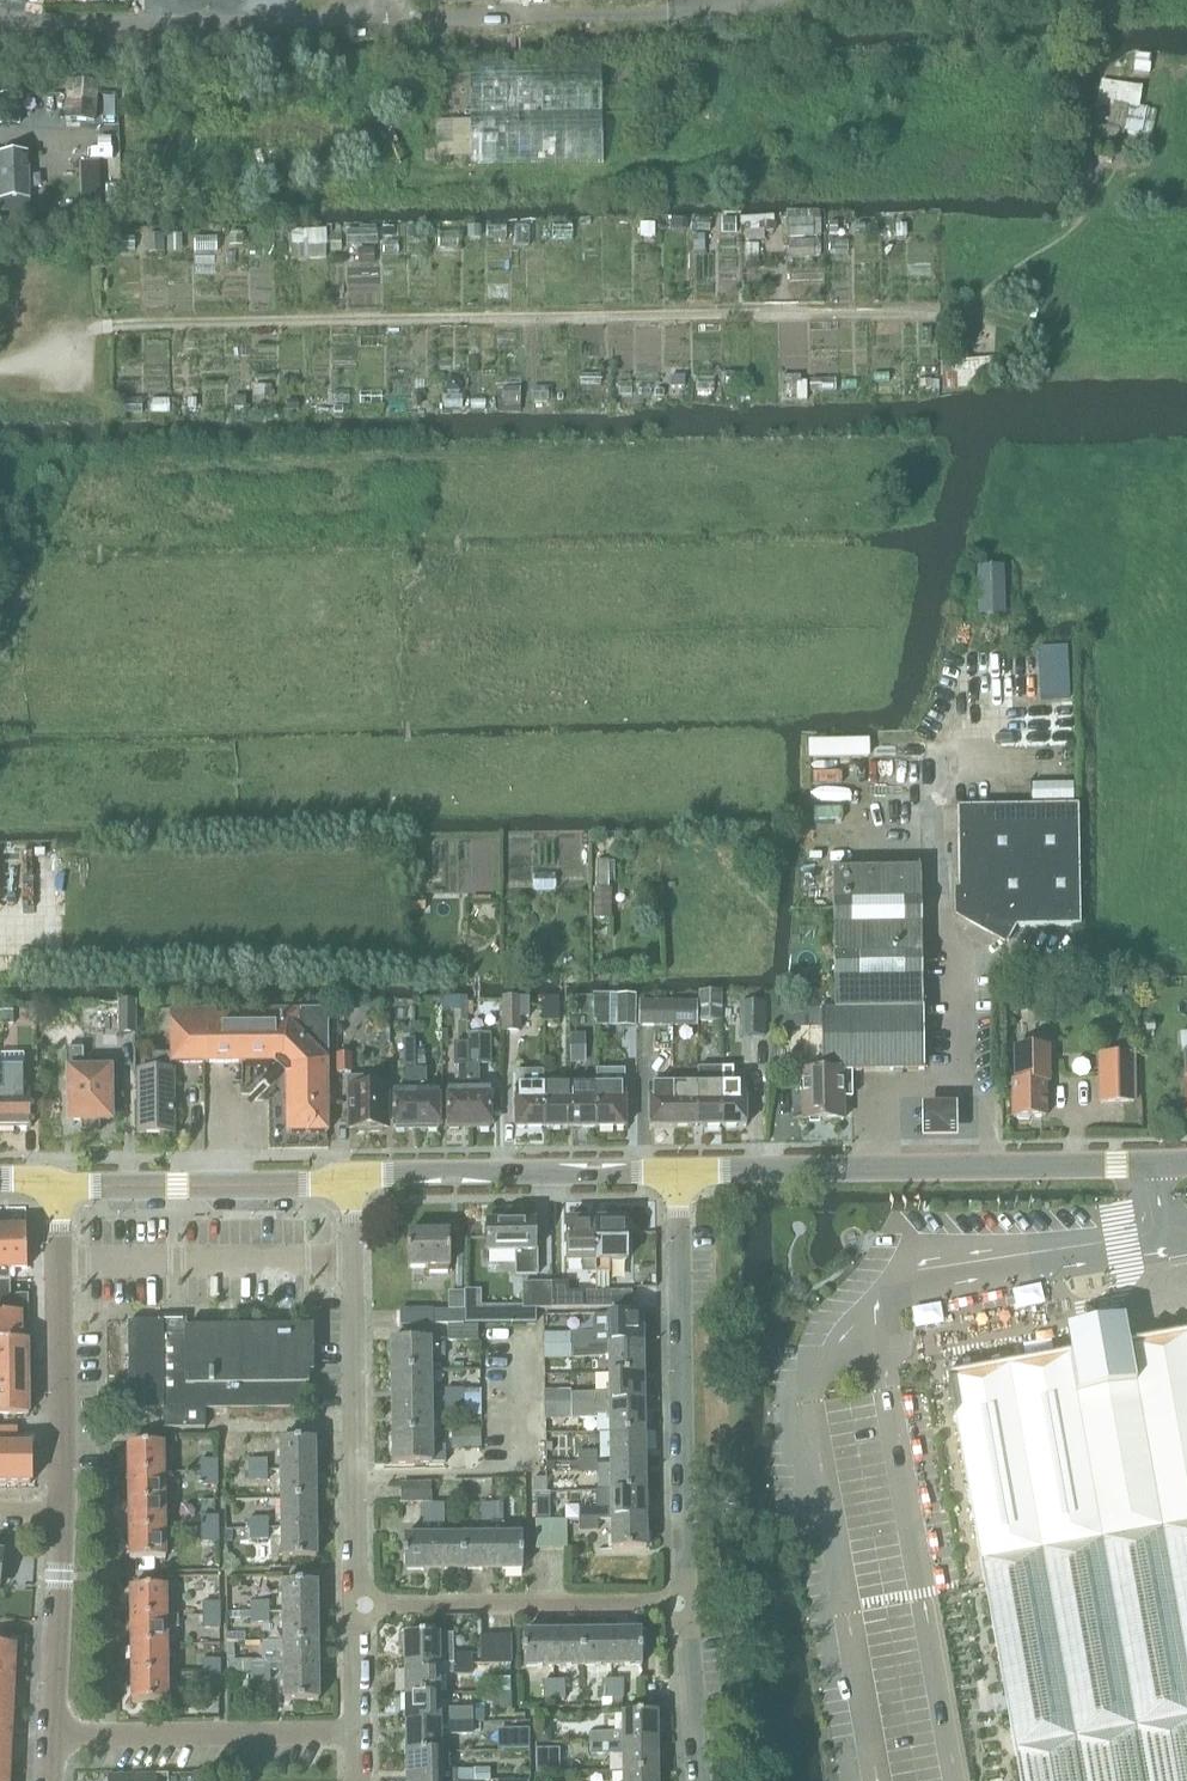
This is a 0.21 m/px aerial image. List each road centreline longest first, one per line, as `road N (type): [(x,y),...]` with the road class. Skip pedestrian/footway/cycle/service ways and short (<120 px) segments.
road 1 (tertiary): [(682,1174),(1186,1159)]
road 2 (residential): [(687,1601),(682,1174)]
road 3 (residential): [(359,1604),(353,1185)]
road 4 (tertiary): [(353,1185),(391,1177),(682,1174)]
road 5 (residential): [(60,1515),(64,1186)]
road 6 (residential): [(359,1604),(687,1601)]
road 7 (residential): [(50,1742),(357,1737)]
road 8 (tertiary): [(64,1186),(353,1185)]
road 9 (residential): [(50,1742),(60,1515)]
road 10 (residential): [(695,1780),(687,1601)]
road 11 (residential): [(357,1737),(359,1604)]

